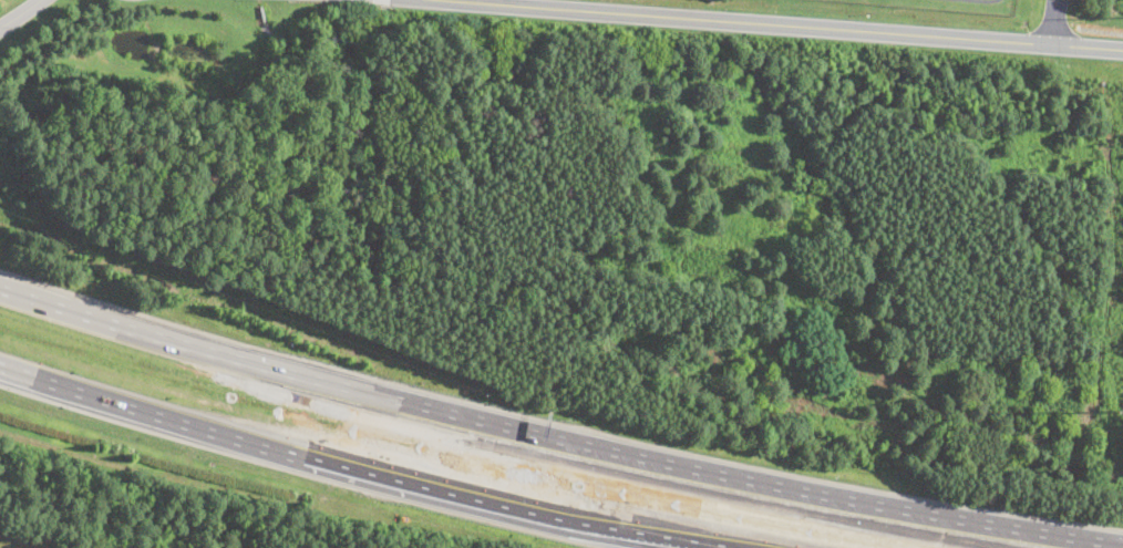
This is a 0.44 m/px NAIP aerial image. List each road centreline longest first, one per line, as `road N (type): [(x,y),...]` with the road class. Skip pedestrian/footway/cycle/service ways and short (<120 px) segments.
road 1 (motorway): [(1113,547),(754,484),(439,412),(0,284)]
road 2 (motorway): [(0,360),(393,478),(708,547)]
road 3 (tertiary): [(1122,50),(472,0)]

